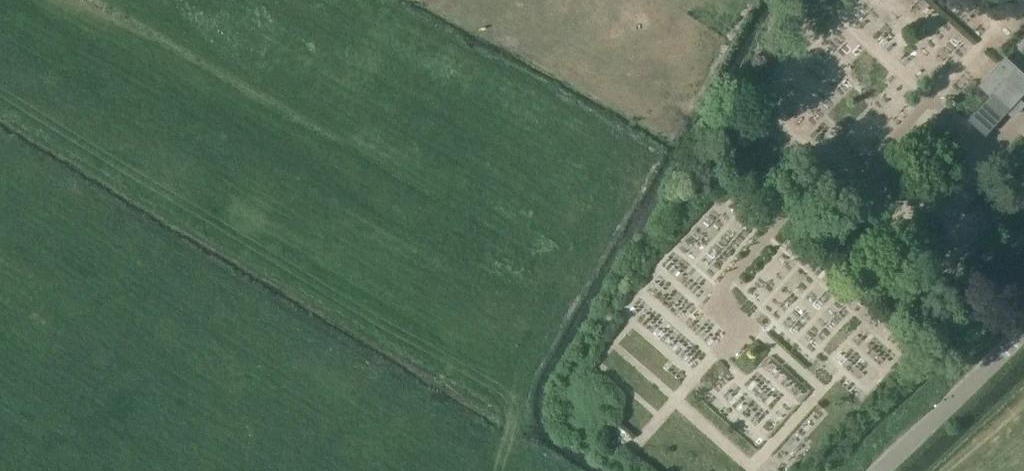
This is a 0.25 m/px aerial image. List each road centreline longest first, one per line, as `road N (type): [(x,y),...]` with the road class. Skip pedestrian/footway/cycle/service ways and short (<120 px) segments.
road 1 (unclassified): [(878,470),(1023,330)]

